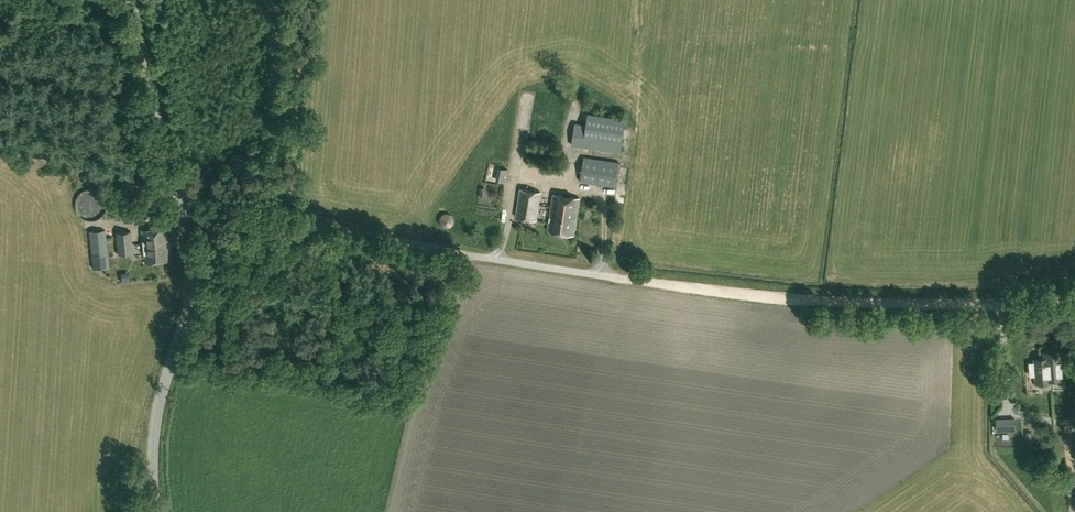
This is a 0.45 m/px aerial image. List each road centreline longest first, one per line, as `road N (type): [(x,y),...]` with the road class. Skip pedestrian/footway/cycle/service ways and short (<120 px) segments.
road 1 (track): [(1074,303),(820,300),(621,279)]
road 2 (unclassified): [(621,279),(179,201)]
road 3 (unclassified): [(156,511),(157,416),(190,283),(179,201)]
road 4 (unclassified): [(179,201),(132,0)]

